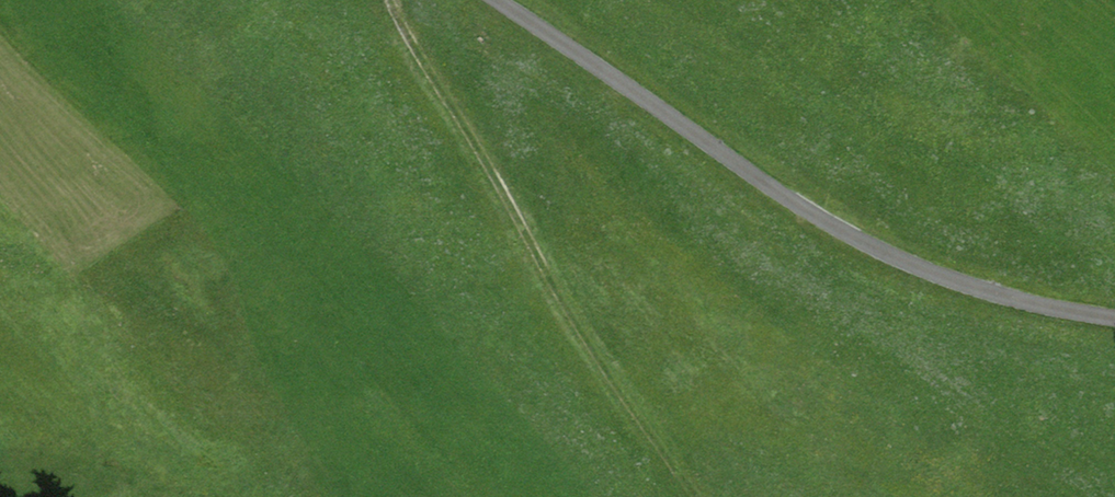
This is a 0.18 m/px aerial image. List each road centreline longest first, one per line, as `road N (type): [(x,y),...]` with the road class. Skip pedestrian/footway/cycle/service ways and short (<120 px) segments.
road 1 (unclassified): [(482,0),(876,261),(1059,321),(1114,331)]
road 2 (track): [(697,496),(397,0)]

